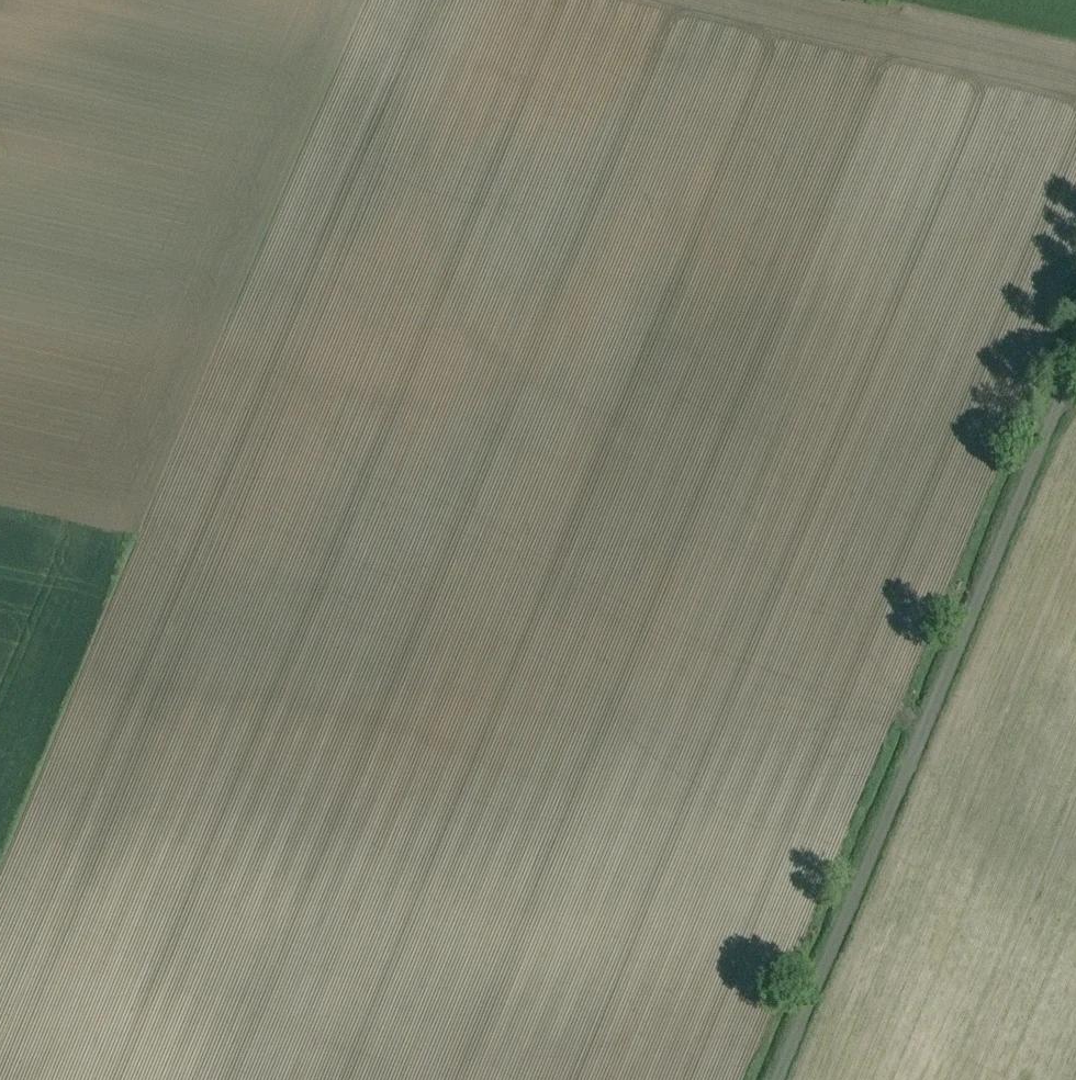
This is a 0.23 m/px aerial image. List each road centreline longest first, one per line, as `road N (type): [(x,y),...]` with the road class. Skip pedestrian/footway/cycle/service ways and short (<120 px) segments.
road 1 (track): [(1075,361),(776,1079)]

